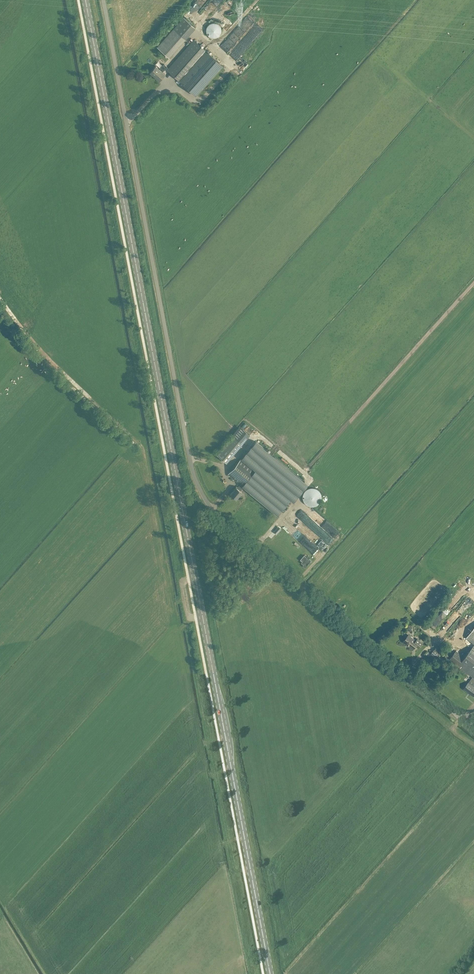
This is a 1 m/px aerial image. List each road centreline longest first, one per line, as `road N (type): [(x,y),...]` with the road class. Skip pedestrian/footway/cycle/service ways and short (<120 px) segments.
road 1 (secondary): [(270,973),(85,0)]
road 2 (unclassified): [(473,729),(216,515),(199,487),(103,0)]

